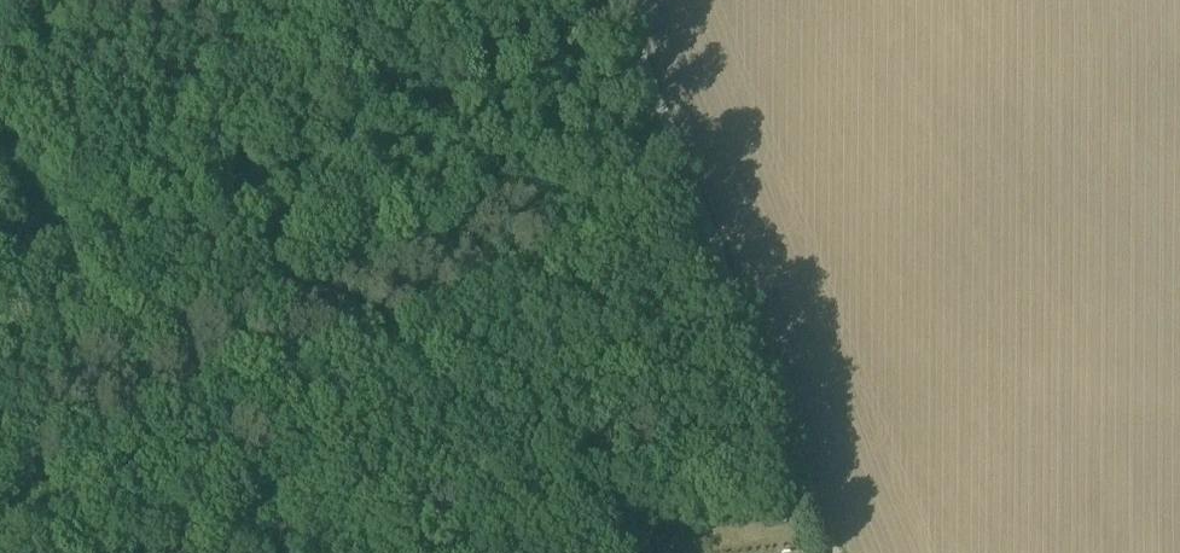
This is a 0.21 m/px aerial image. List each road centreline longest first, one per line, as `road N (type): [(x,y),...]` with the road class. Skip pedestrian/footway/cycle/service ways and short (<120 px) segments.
road 1 (track): [(619,0),(833,552)]

